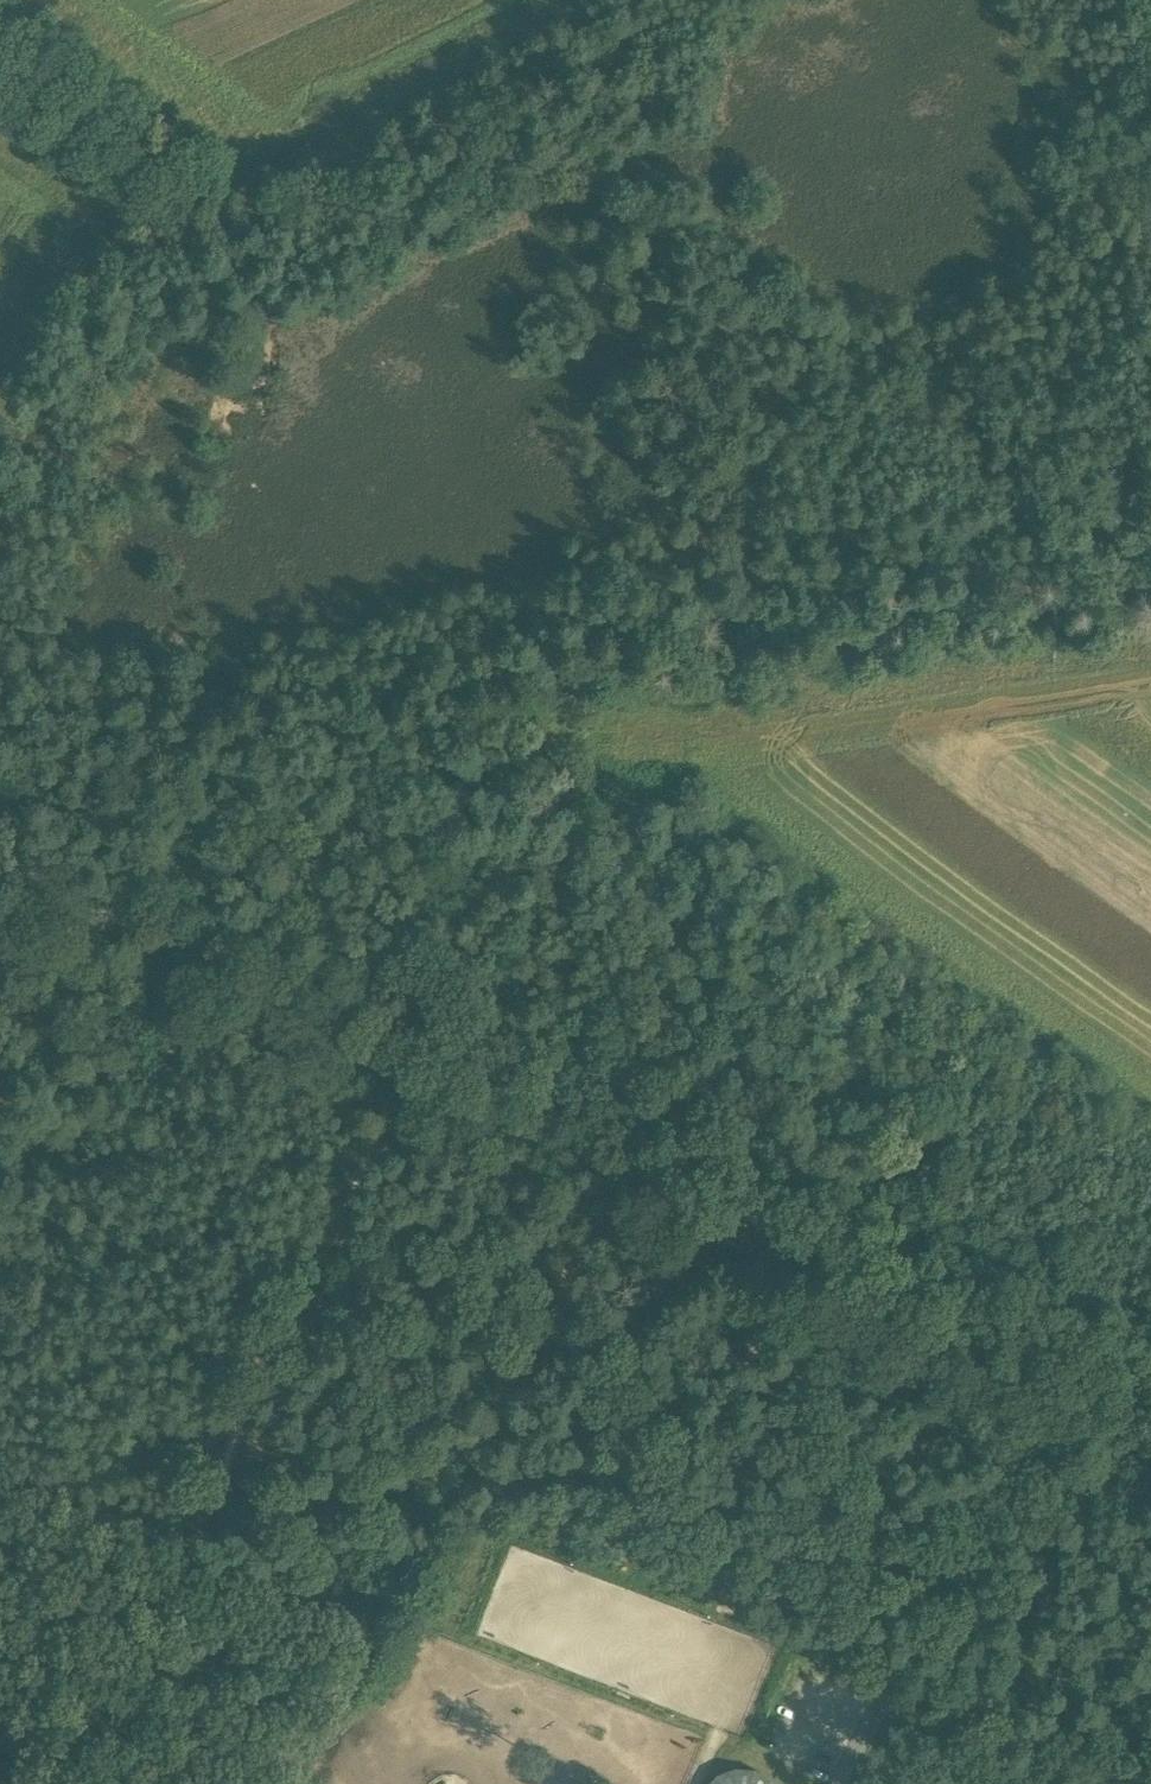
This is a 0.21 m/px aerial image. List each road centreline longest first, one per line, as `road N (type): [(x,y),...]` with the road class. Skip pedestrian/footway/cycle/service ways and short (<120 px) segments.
road 1 (unclassified): [(1150,1434),(0,874)]
road 2 (track): [(0,1214),(22,1181),(37,1132),(80,1083),(159,952)]

